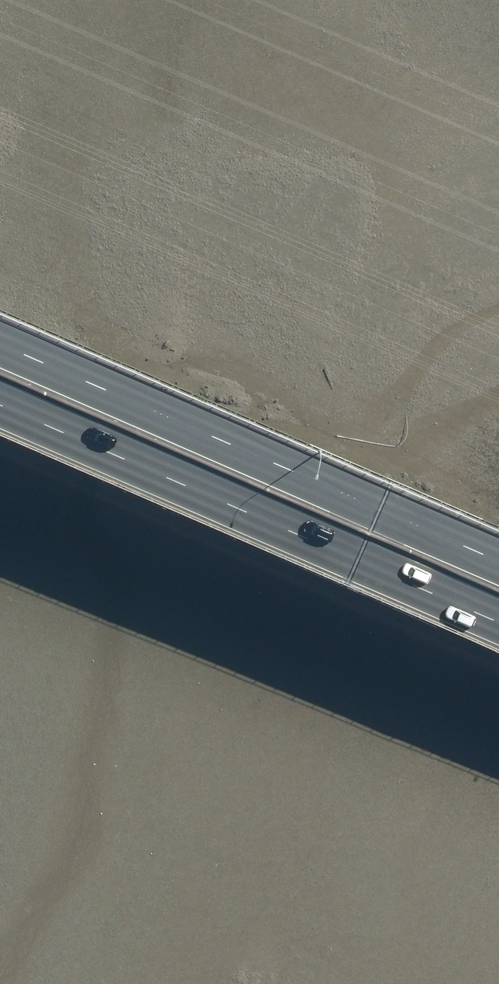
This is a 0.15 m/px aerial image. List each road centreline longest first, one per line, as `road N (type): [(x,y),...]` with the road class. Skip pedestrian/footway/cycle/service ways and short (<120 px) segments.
road 1 (primary): [(0,340),(498,559)]
road 2 (primary): [(498,621),(0,403)]

